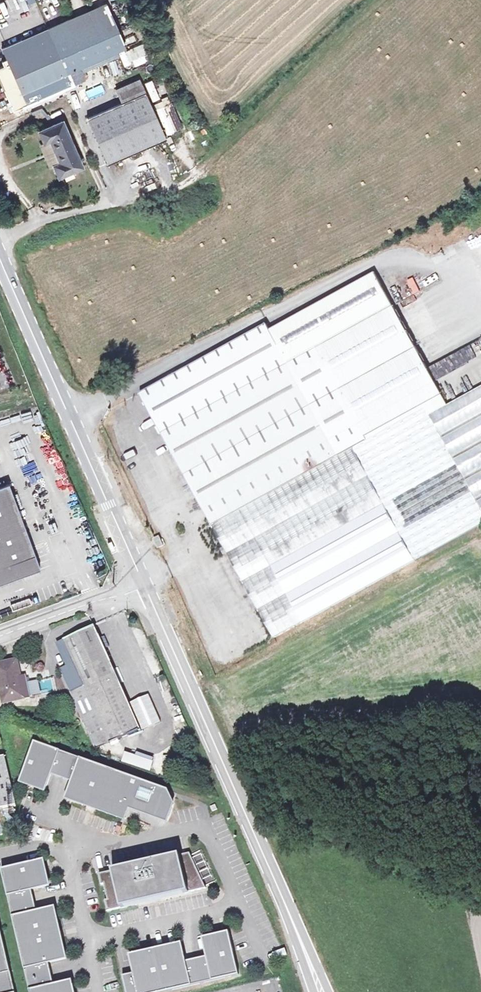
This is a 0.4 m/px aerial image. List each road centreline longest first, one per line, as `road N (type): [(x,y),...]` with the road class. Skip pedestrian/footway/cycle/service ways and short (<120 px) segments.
road 1 (secondary): [(142,581),(322,991)]
road 2 (secondary): [(0,258),(142,581)]
road 3 (unclassified): [(0,634),(142,581)]

